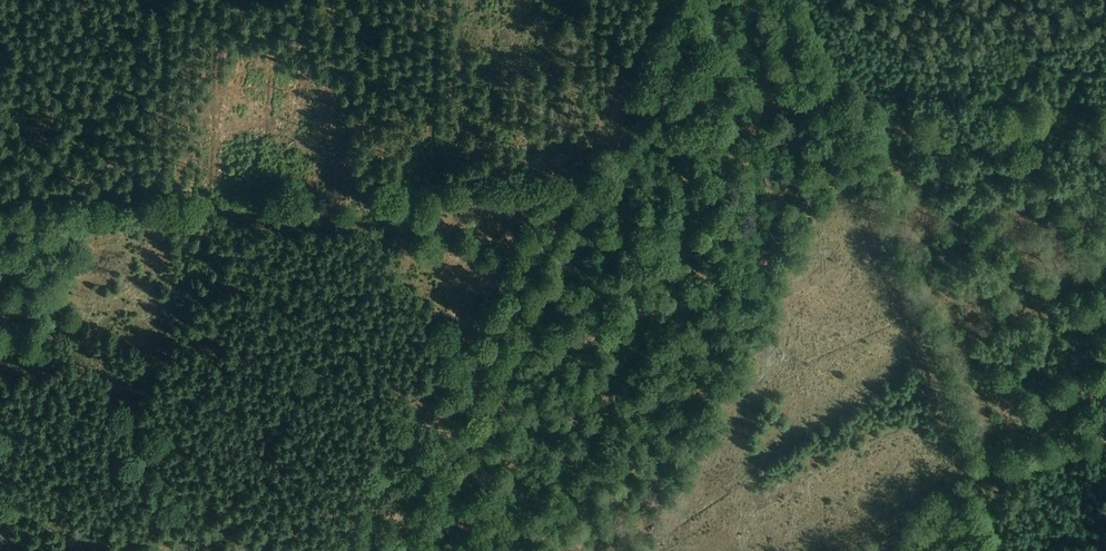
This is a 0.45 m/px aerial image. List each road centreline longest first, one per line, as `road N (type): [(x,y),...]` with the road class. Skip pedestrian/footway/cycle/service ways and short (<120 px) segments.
road 1 (track): [(389,550),(675,0)]

